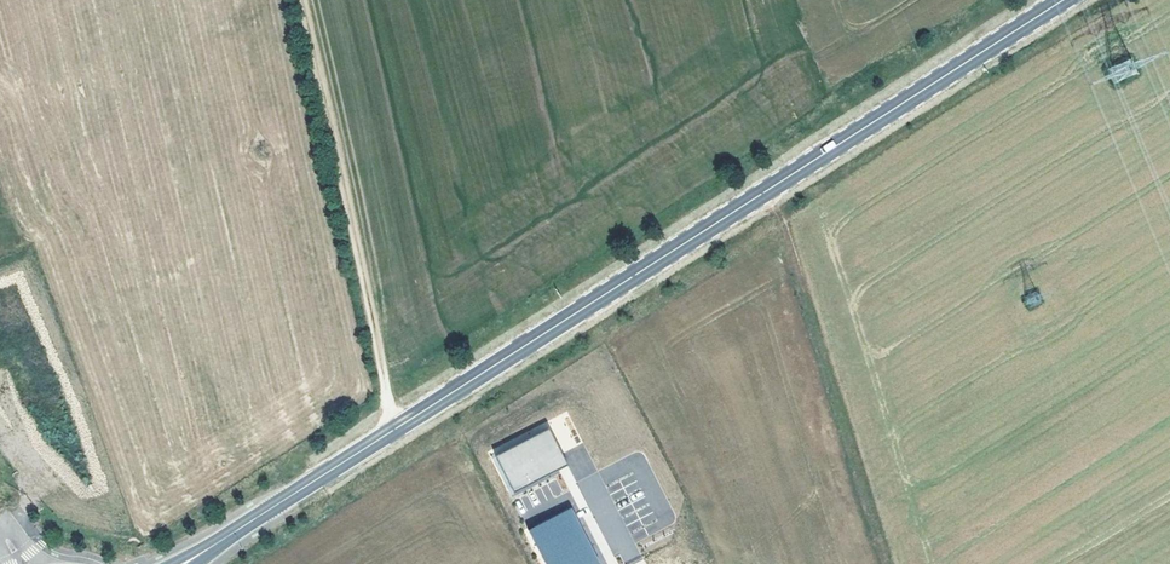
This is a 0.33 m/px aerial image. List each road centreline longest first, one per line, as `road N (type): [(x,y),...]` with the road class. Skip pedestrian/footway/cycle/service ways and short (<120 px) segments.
road 1 (primary): [(1063,0),(247,524)]
road 2 (track): [(394,429),(300,0)]

